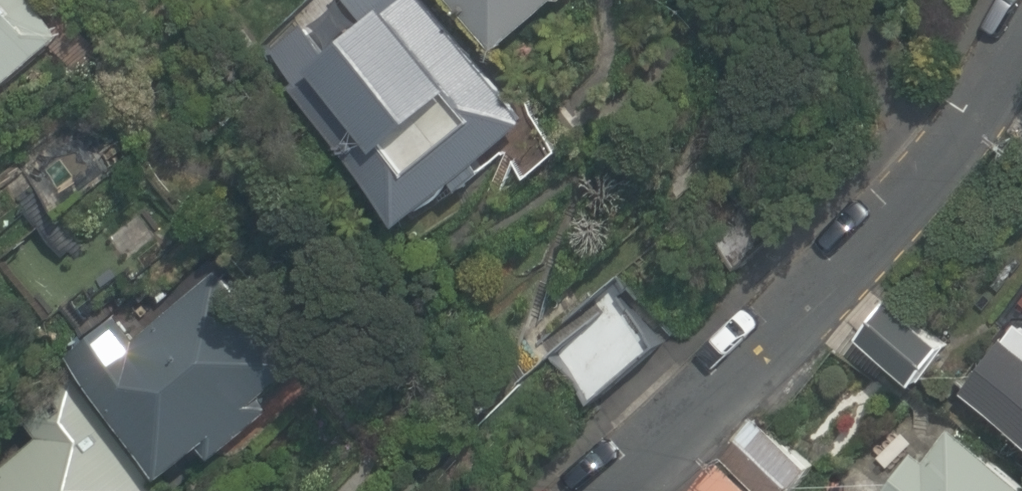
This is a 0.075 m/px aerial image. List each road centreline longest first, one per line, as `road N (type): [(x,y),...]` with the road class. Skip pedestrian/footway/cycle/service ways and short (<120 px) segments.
road 1 (residential): [(1021,26),(881,226),(676,438),(598,490)]

